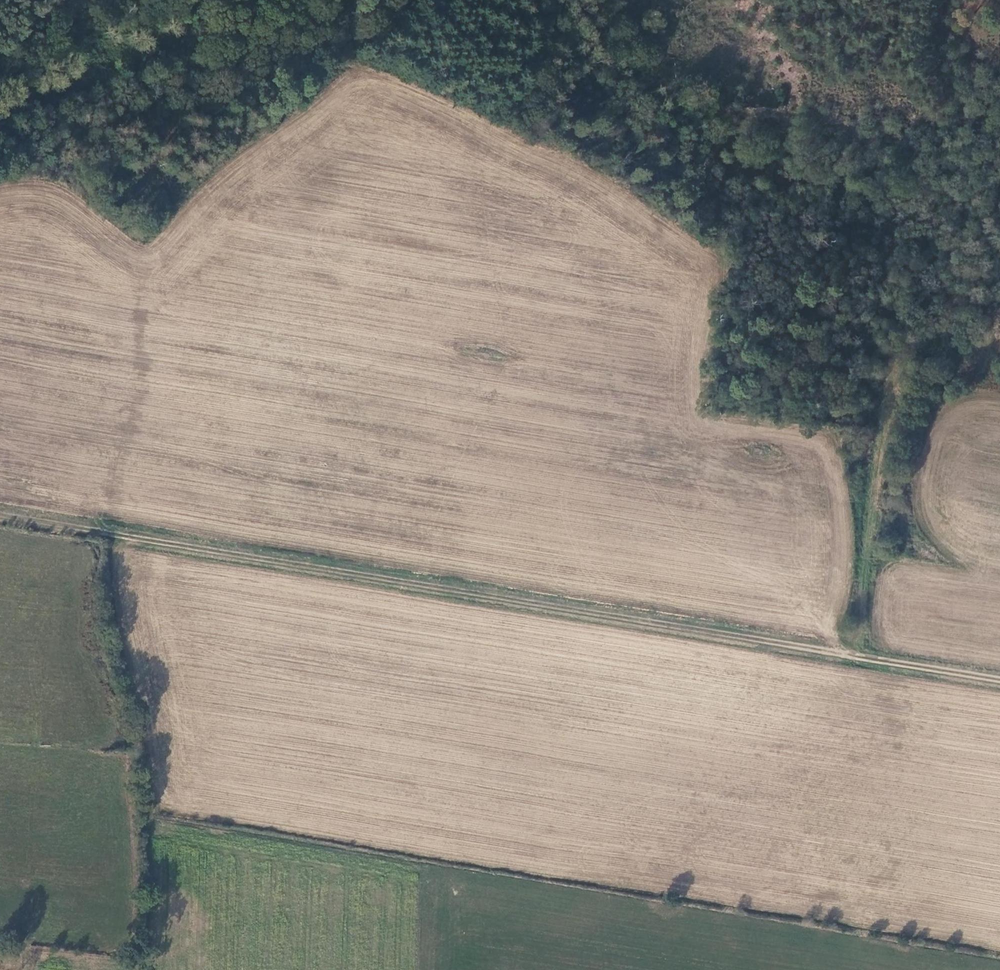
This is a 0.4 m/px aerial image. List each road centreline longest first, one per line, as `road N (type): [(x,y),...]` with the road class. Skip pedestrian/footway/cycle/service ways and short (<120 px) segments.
road 1 (track): [(999,677),(0,514)]

